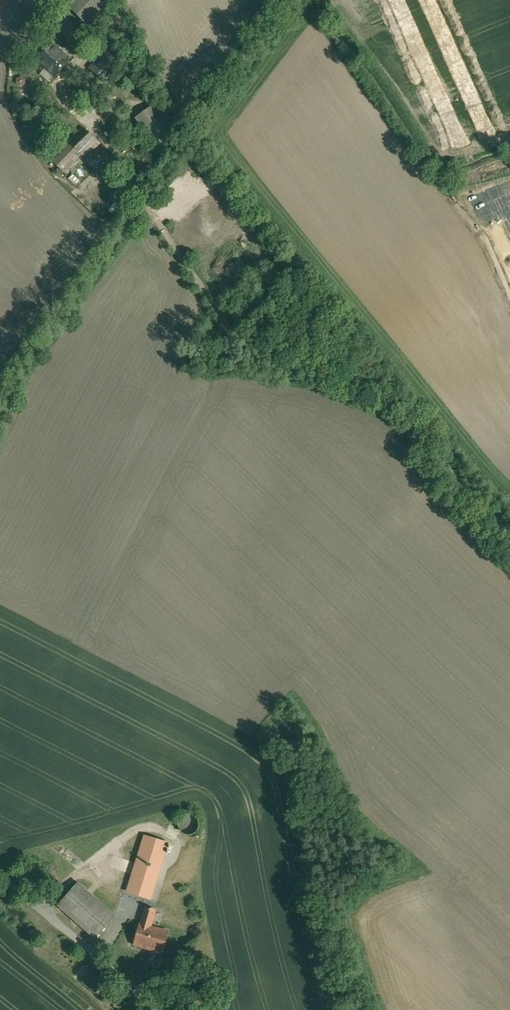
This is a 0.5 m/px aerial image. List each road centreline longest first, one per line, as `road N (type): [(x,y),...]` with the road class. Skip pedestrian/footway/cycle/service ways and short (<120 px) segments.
road 1 (track): [(509,529),(417,438),(260,356),(231,332),(96,129),(61,0)]
road 2 (unclassified): [(167,1009),(32,891)]

